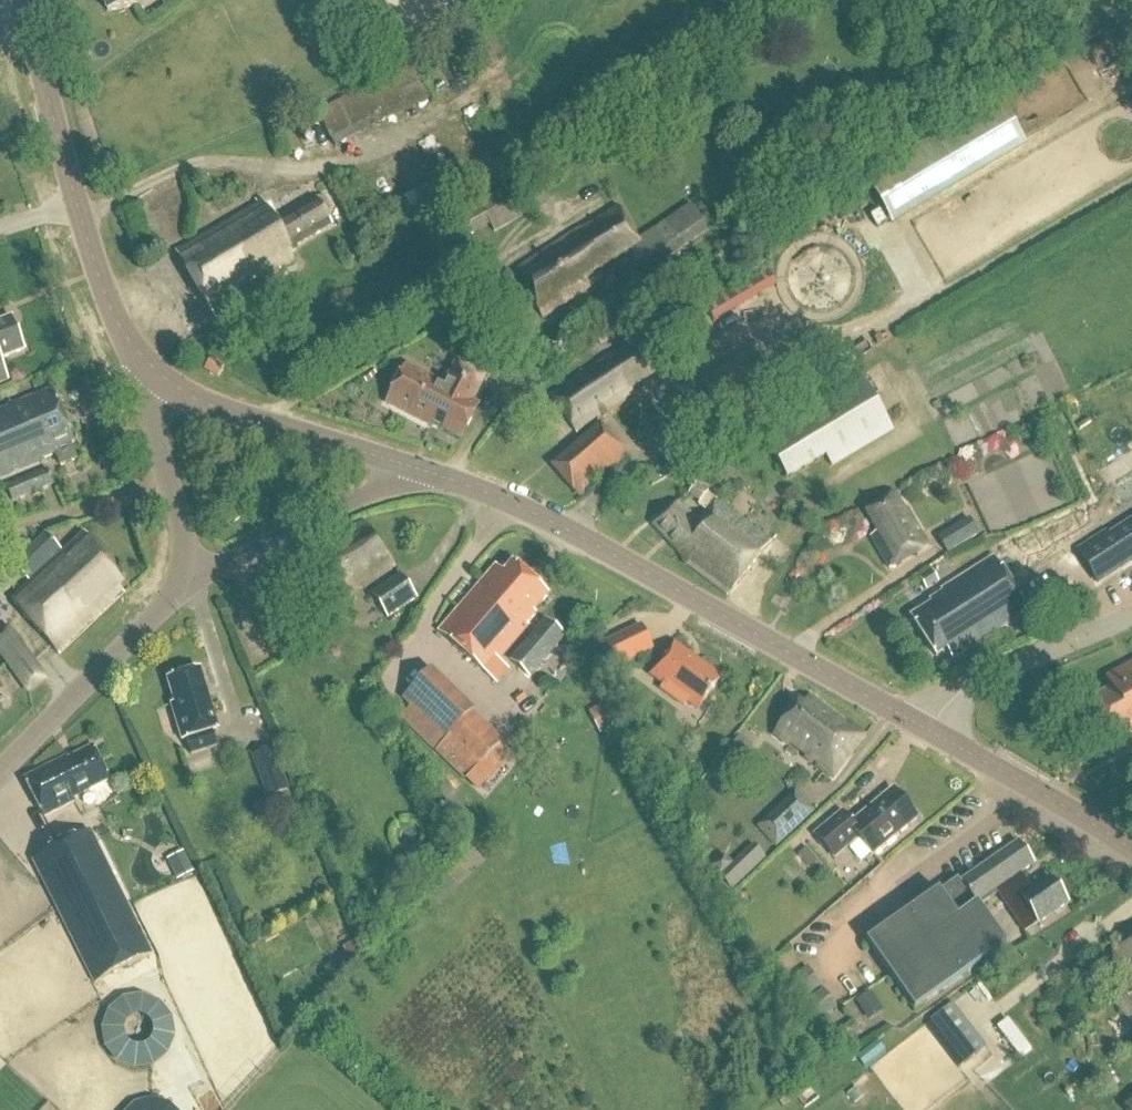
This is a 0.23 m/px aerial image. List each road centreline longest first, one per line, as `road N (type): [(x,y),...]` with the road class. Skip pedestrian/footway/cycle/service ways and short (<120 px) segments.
road 1 (tertiary): [(927,732),(536,513),(400,465)]
road 2 (tertiary): [(159,386),(125,348),(112,309),(23,0)]
road 3 (tertiary): [(0,770),(164,611),(181,585)]
road 4 (tertiary): [(400,465),(186,402),(159,386)]
road 5 (unclassified): [(181,585),(385,485),(400,465)]
road 6 (unclassified): [(1131,616),(974,683),(927,732)]
road 7 (tertiary): [(1131,853),(927,732)]
road 8 (tertiary): [(181,585),(185,533),(155,420),(159,386)]

